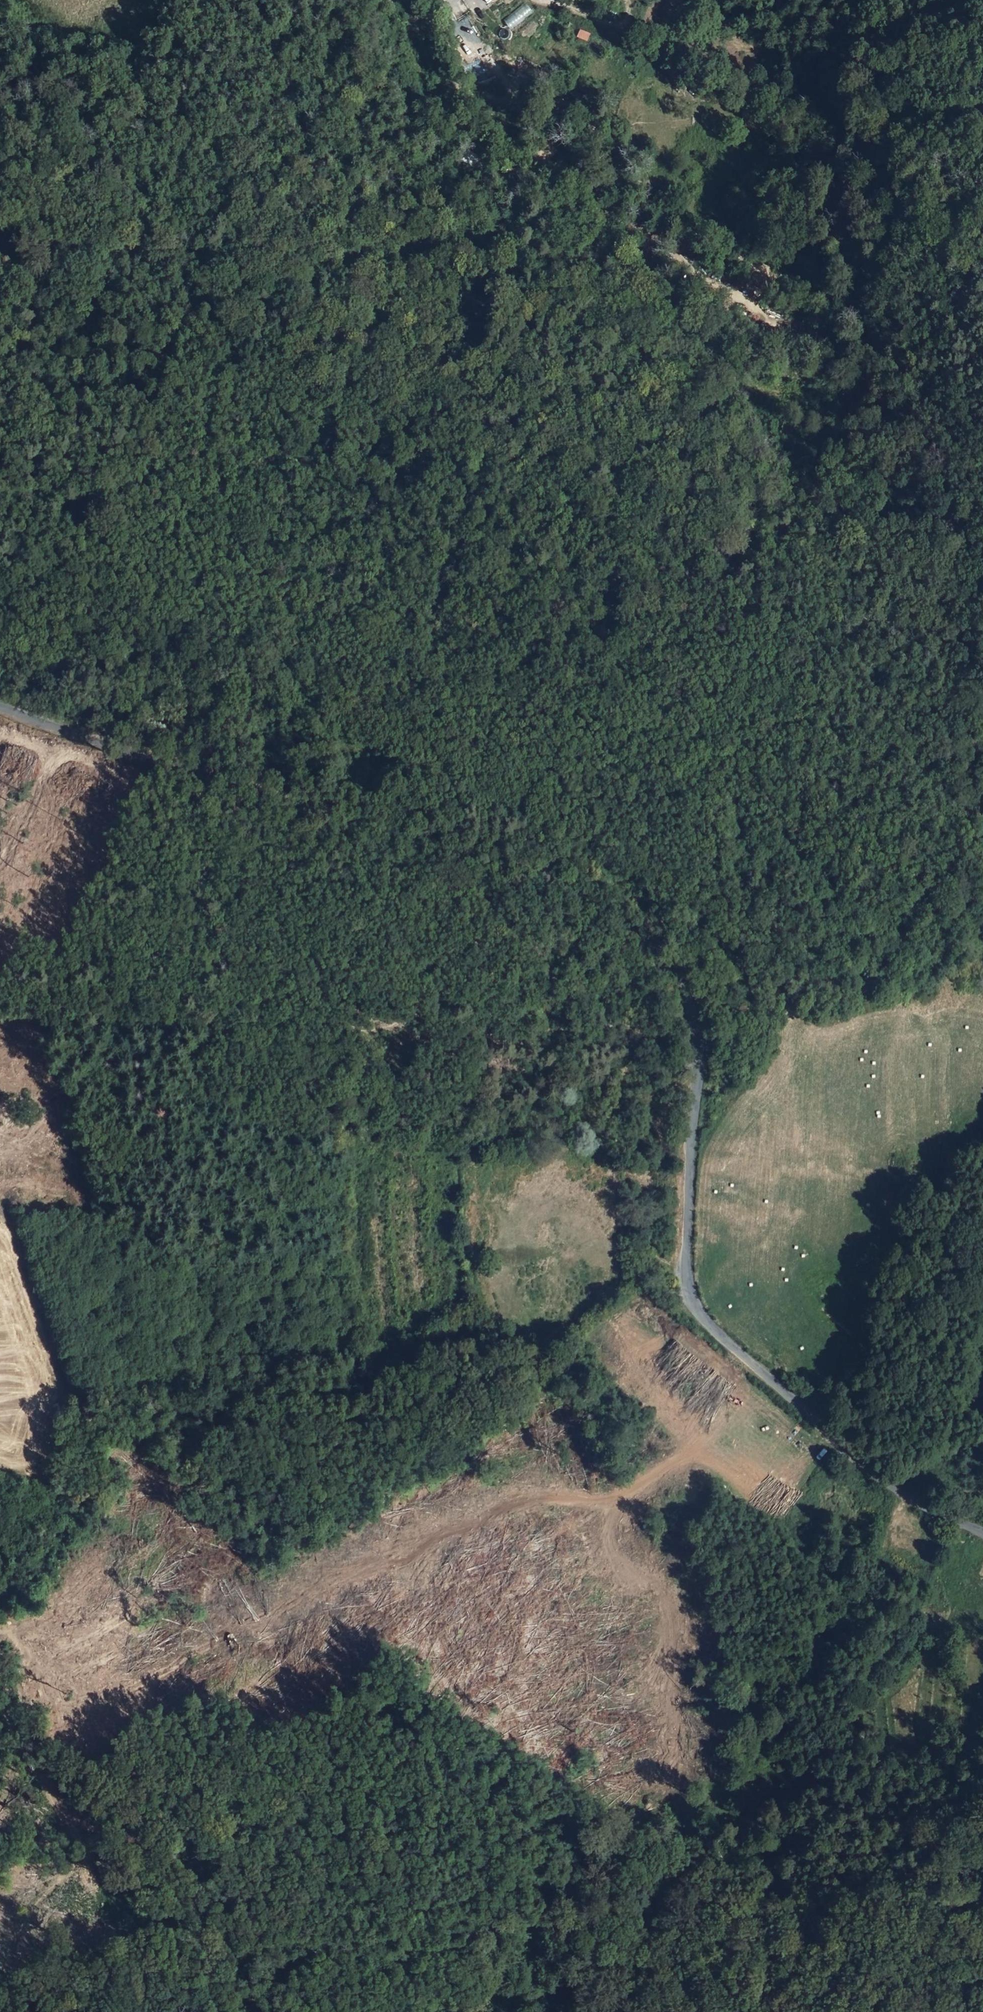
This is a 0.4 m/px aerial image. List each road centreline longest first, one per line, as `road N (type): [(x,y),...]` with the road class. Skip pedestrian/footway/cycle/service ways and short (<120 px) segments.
road 1 (tertiary): [(0,703),(348,823),(556,879),(657,951),(699,1026),(687,1248),(690,1290),(709,1325),(853,1458),(904,1497),(982,1536)]
road 2 (track): [(538,0),(610,18),(780,92),(806,96),(865,42),(982,15)]
road 3 (track): [(700,1064),(663,1110),(647,1240),(690,1290)]

